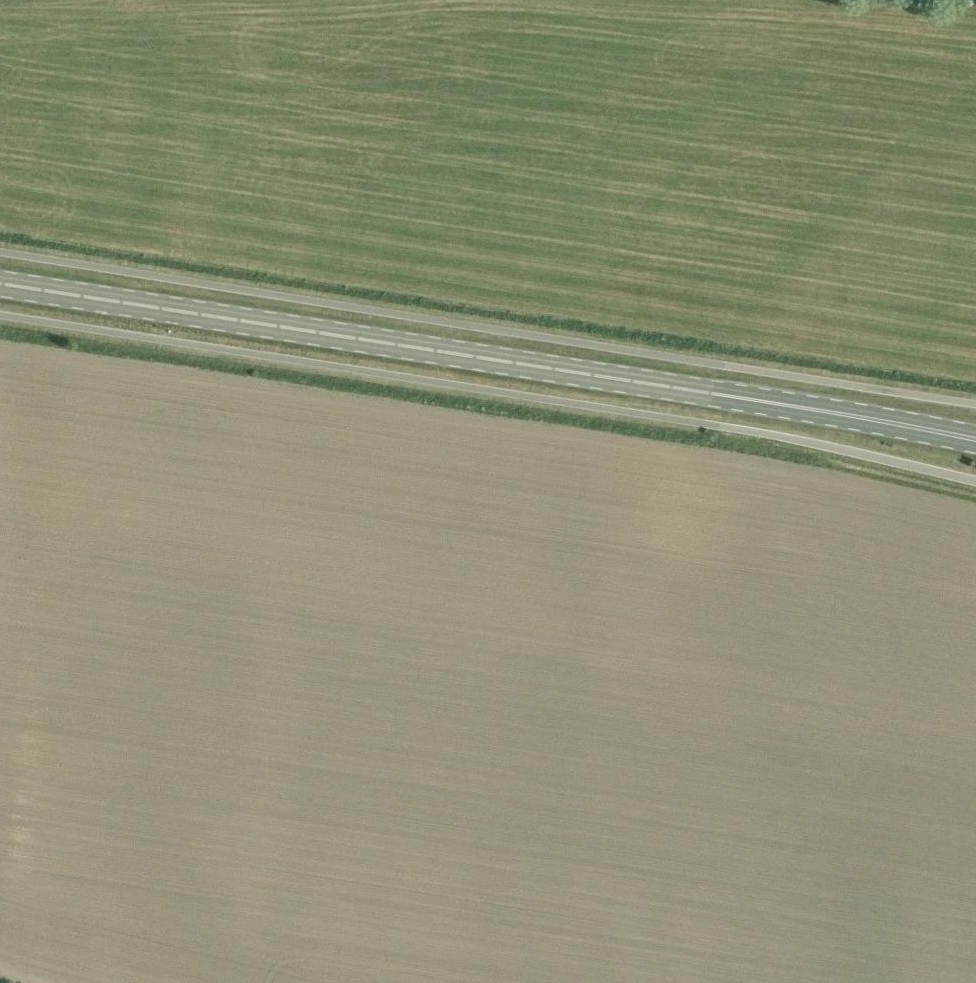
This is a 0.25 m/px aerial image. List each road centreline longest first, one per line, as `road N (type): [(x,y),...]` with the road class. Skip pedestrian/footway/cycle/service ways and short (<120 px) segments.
road 1 (primary): [(975,439),(0,285)]

